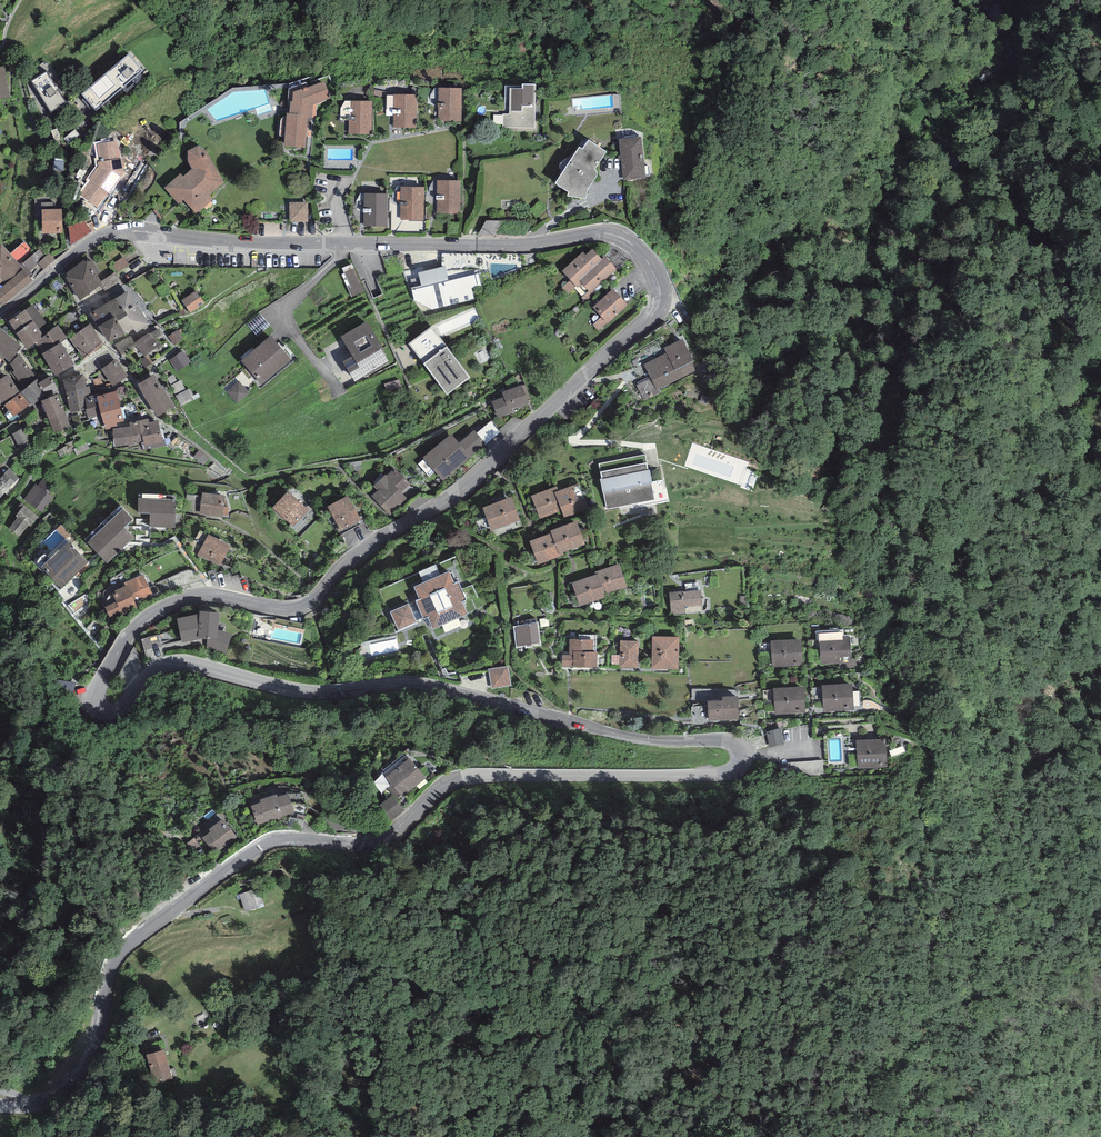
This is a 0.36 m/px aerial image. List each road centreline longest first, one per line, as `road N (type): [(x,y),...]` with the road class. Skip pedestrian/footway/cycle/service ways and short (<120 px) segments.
road 1 (tertiary): [(0,1108),(41,1103),(71,1089),(123,950),(266,844),(377,842),(446,784),(467,777),(715,774),(742,758),(728,740),(639,739),(419,684),(312,692),(182,663),(153,671),(118,710),(101,711),(95,702),(130,636),(159,610),(200,595),(305,606),(352,558),(470,482),(656,309),(655,273),(627,240),(595,232),(503,246),(266,242),(122,229),(89,243),(0,313)]

